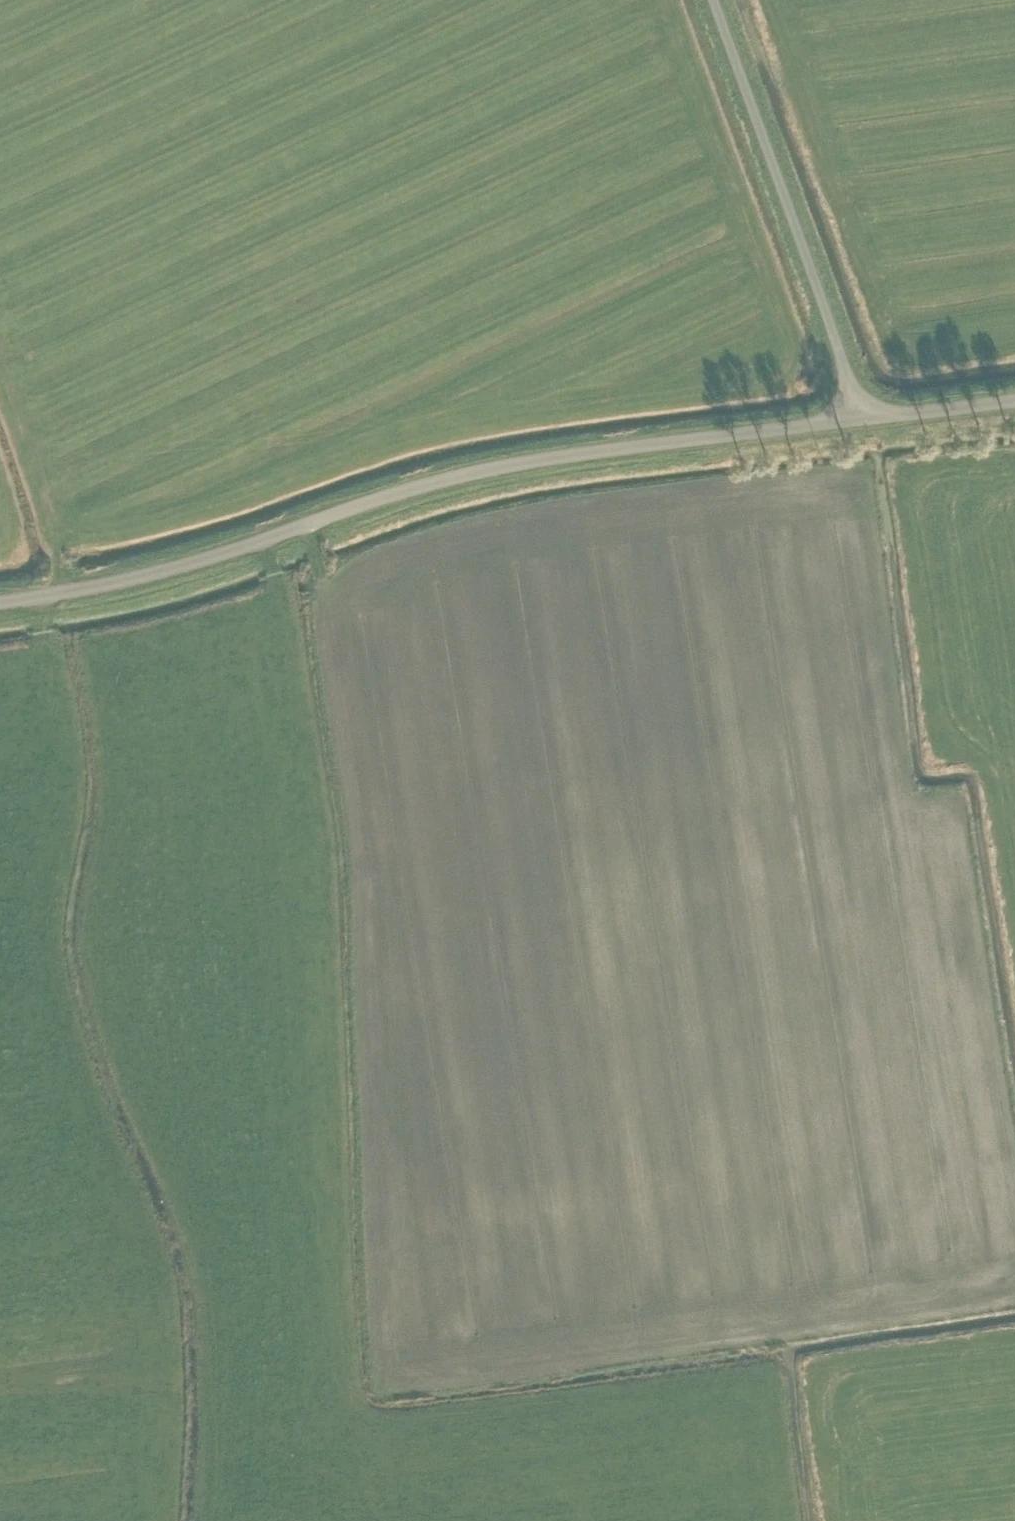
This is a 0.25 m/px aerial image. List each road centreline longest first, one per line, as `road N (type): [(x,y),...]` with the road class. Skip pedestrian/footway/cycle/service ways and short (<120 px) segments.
road 1 (unclassified): [(0,605),(100,589),(405,491),(556,454),(860,417)]
road 2 (unclassified): [(860,417),(715,0)]
road 3 (unclassified): [(860,417),(1014,395)]

